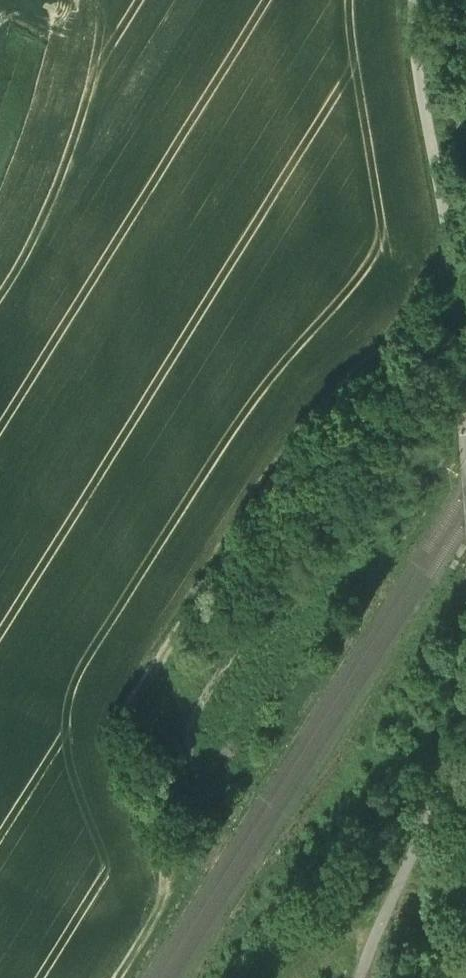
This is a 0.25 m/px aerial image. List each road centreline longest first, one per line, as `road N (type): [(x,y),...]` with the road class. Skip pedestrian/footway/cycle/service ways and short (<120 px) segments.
road 1 (track): [(450,277),(355,362),(143,683),(123,760),(129,783),(173,844),(175,872),(115,977)]
road 2 (track): [(384,340),(261,602),(208,680),(192,747)]
road 3 (unclassified): [(465,383),(413,0)]
road 4 (unclassified): [(361,977),(422,823),(465,660)]

